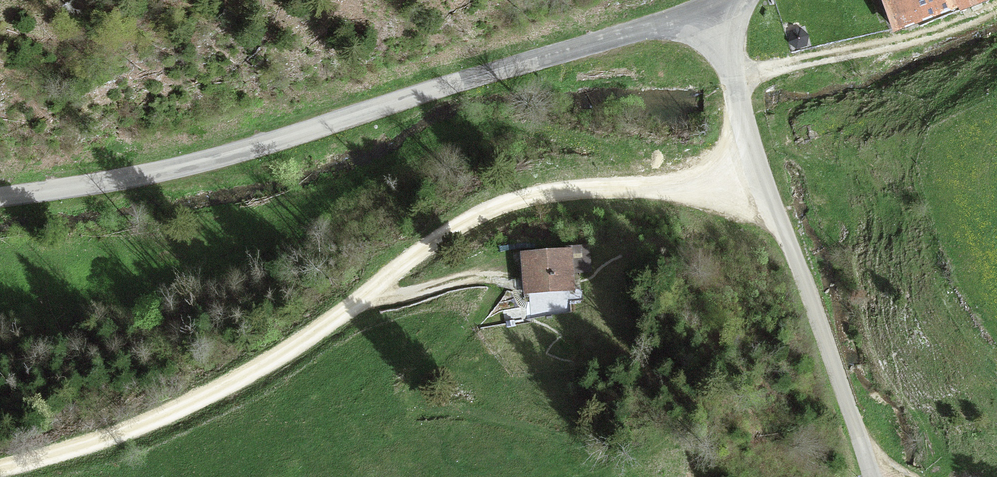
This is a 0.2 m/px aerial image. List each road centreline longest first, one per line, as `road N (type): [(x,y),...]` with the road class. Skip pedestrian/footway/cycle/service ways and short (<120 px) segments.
road 1 (track): [(0,465),(85,453),(222,392),(471,213),(535,198),(762,176)]
road 2 (tertiary): [(706,7),(204,163),(0,196)]
road 3 (residential): [(873,476),(706,7)]
road 4 (track): [(735,76),(953,31),(996,10)]

